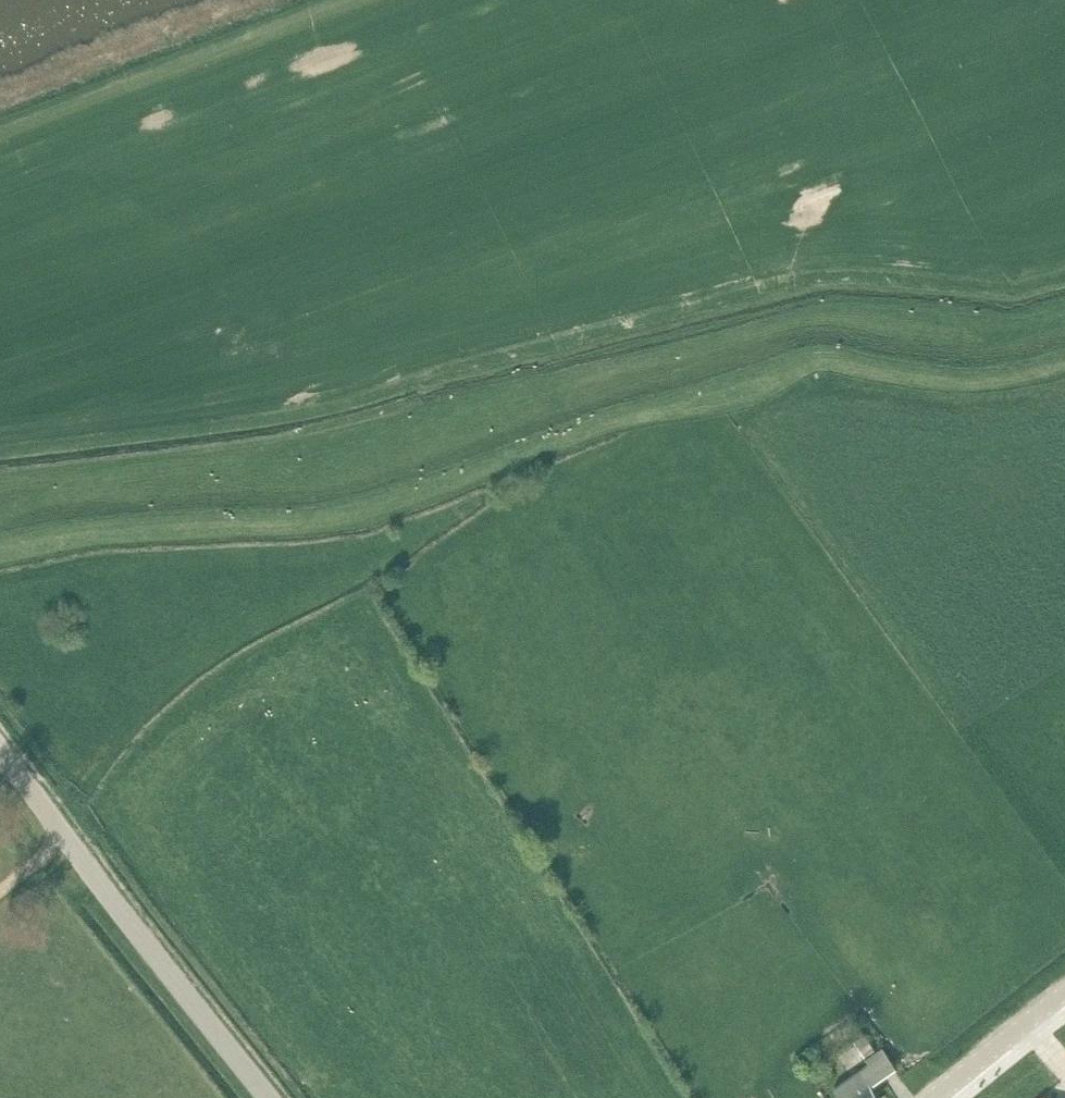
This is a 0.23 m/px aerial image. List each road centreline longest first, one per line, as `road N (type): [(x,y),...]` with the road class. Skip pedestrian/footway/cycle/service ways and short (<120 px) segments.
road 1 (tertiary): [(262,1097),(0,759)]
road 2 (tertiary): [(932,1097),(1064,992)]

